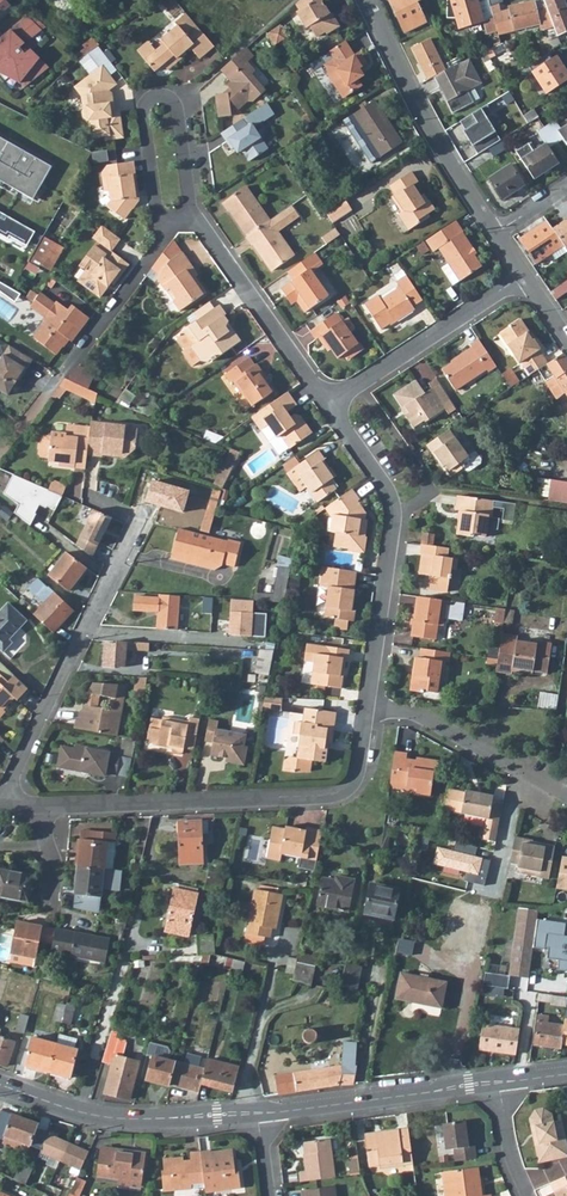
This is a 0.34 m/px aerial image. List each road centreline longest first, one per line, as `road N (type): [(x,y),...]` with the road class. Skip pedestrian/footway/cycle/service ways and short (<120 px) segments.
road 1 (residential): [(41,807),(333,797),(356,778),(367,711)]
road 2 (residential): [(88,498),(138,526),(13,776),(7,806)]
road 3 (residential): [(367,711),(395,516),(382,482),(325,404)]
road 4 (residential): [(190,214),(177,110),(158,96),(141,113),(156,208),(174,223)]
road 5 (residential): [(370,0),(497,233)]
road 6 (tertiary): [(0,1085),(118,1119),(259,1114)]
road 7 (residential): [(174,223),(21,425)]
road 8 (tertiary): [(259,1114),(499,1083)]
road 9 (residential): [(325,404),(525,278)]
road 10 (residential): [(325,404),(190,214)]
road 11 (residential): [(566,795),(421,713),(367,711)]

